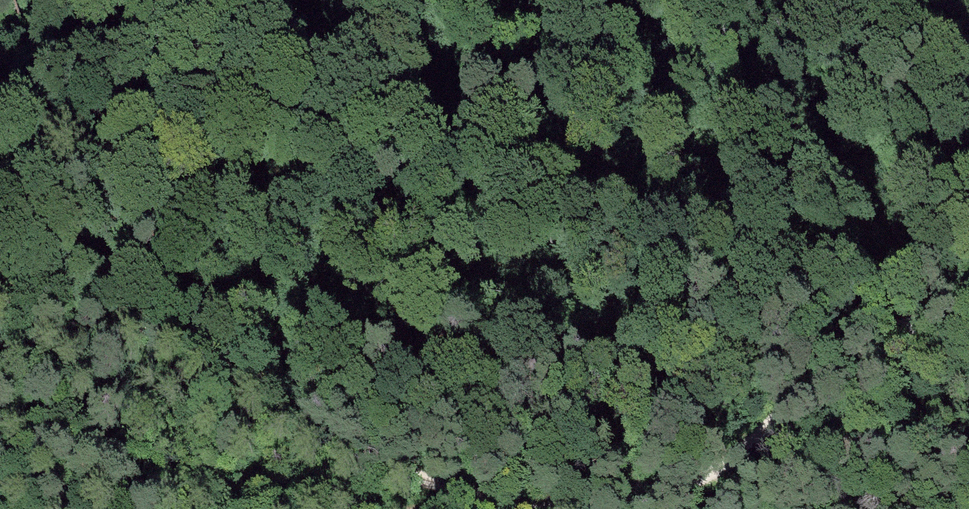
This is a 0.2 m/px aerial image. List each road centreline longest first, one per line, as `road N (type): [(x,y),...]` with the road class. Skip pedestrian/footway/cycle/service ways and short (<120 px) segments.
road 1 (track): [(968,324),(914,321),(869,336),(730,466),(648,494),(499,506),(306,422),(188,344),(112,317),(0,305)]
road 2 (track): [(22,302),(143,231),(621,0)]

